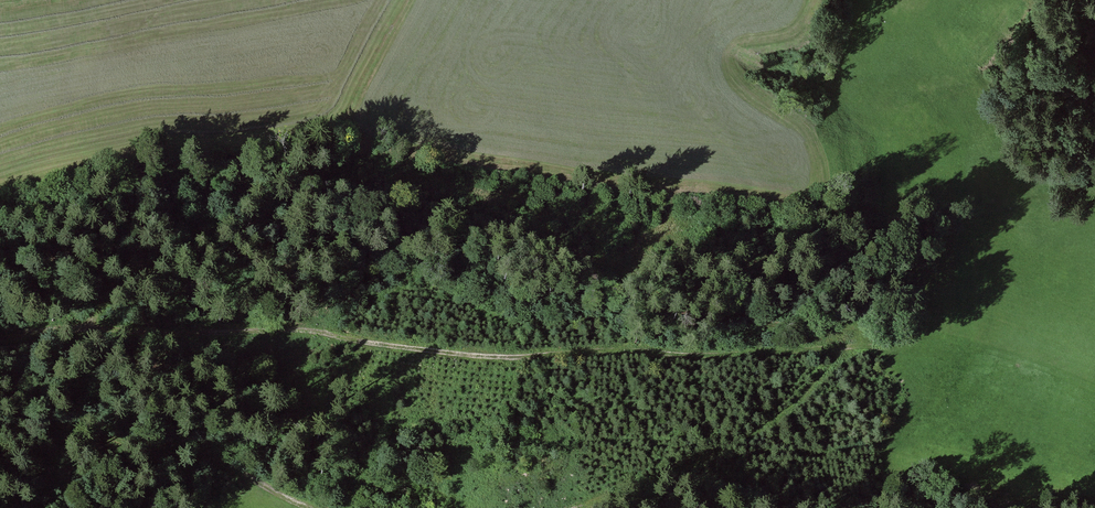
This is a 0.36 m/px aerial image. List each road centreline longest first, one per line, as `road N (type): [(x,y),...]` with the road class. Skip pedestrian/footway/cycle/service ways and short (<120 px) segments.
road 1 (track): [(0,340),(45,329),(337,333),(399,349),(540,359),(854,346),(859,330),(785,327),(673,307),(525,213)]
road 2 (track): [(584,507),(774,426),(854,346)]
road 3 (track): [(0,406),(221,466),(297,507)]
road 4 (track): [(90,329),(197,239)]

